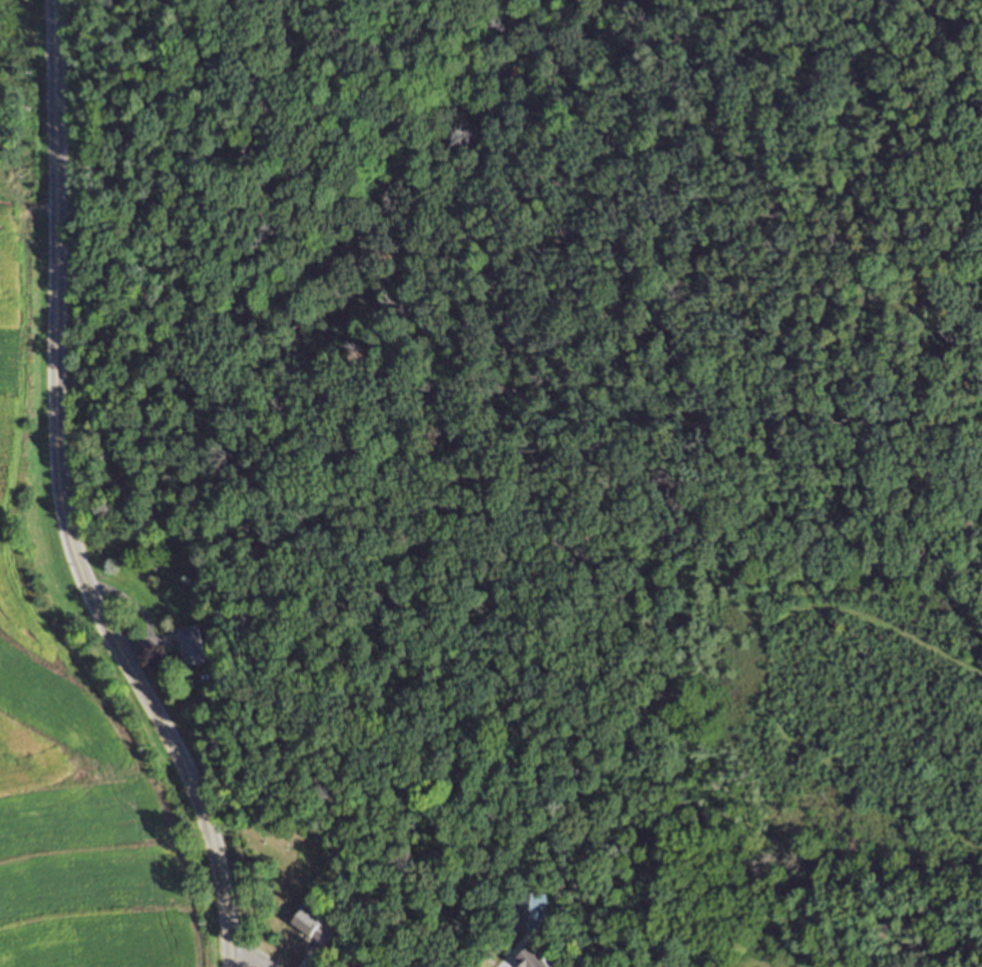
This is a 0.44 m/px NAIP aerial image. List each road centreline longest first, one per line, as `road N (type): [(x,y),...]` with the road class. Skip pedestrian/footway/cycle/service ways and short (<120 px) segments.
road 1 (secondary): [(231,966),(217,861),(201,811),(91,594),(64,511),(55,0)]

